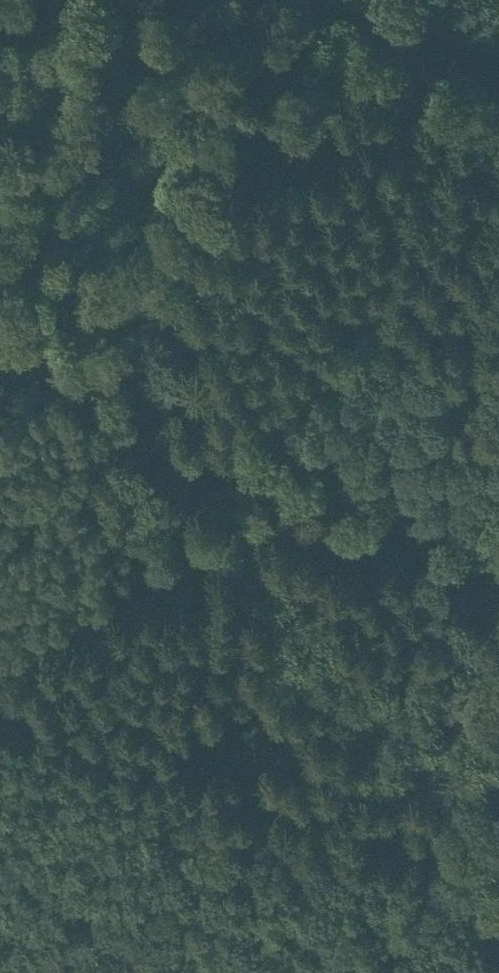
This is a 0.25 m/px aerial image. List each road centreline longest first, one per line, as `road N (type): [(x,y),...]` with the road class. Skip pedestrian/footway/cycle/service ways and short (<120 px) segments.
road 1 (track): [(314,0),(498,68)]

